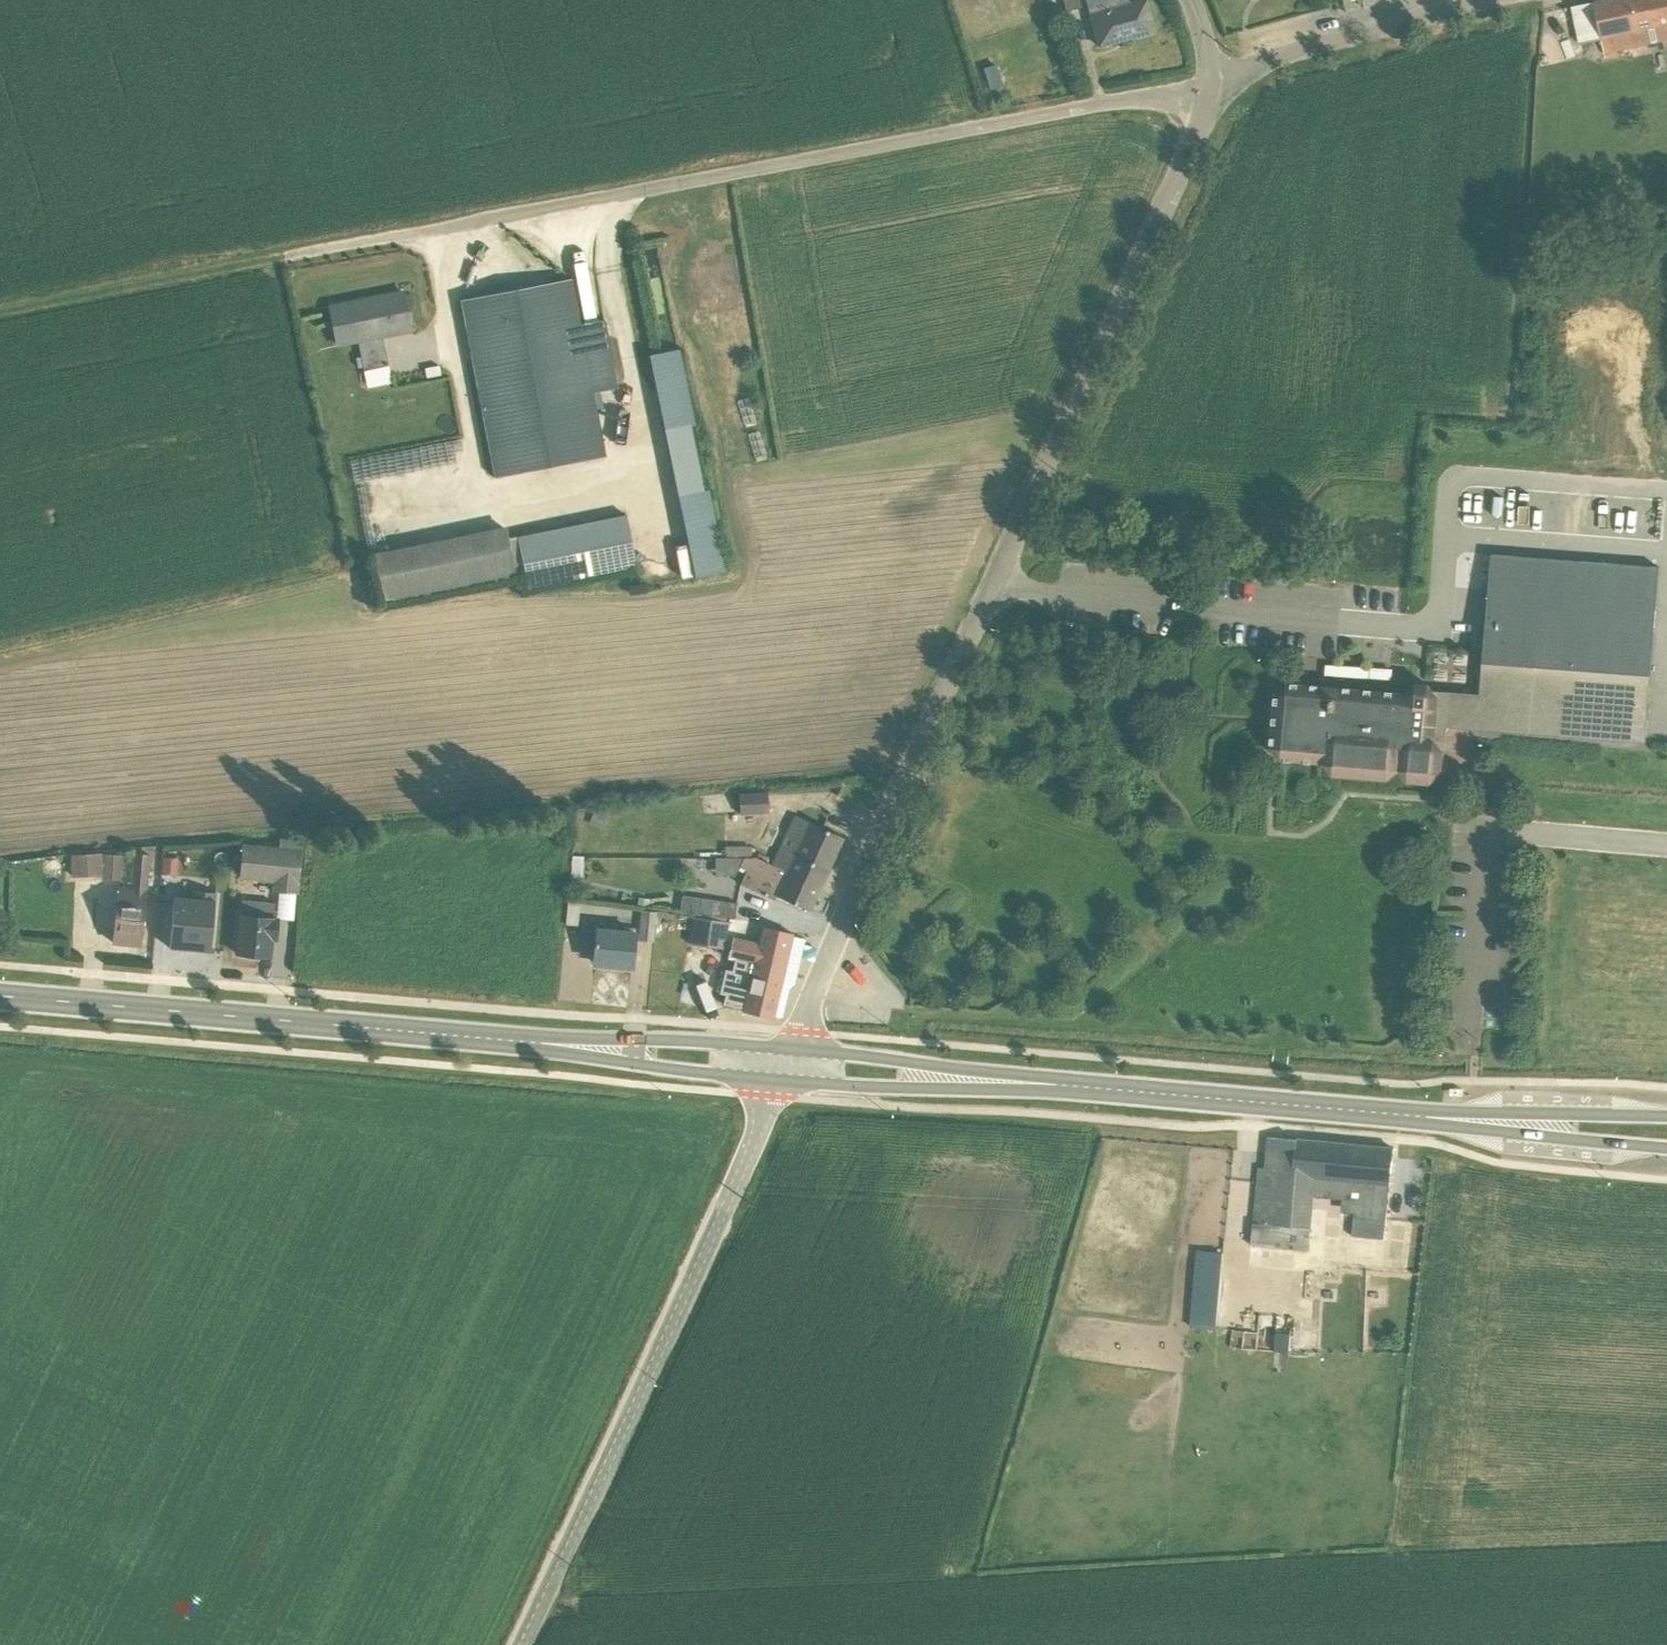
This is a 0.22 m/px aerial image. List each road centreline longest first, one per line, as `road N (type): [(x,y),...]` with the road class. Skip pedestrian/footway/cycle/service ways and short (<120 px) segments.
road 1 (unclassified): [(1208,91),(1195,137),(792,1046)]
road 2 (unclassified): [(292,254),(1091,106),(1208,91)]
road 3 (unclassified): [(773,1081),(755,1137),(522,1644)]
road 4 (primary): [(0,996),(550,1044)]
road 5 (primary): [(1020,1084),(1423,1118)]
road 6 (track): [(0,314),(292,254)]
road 7 (unclassified): [(1479,0),(1269,61),(1208,91)]
road 8 (primary): [(773,1081),(1020,1084)]
road 9 (primary): [(1423,1118),(1666,1148)]
road 10 (primary): [(1666,1115),(1423,1118)]
road 11 (primary): [(792,1046),(628,1038),(550,1044)]
road 12 (primary): [(1020,1084),(792,1046)]
road 13 (primary): [(550,1044),(626,1063),(773,1081)]

